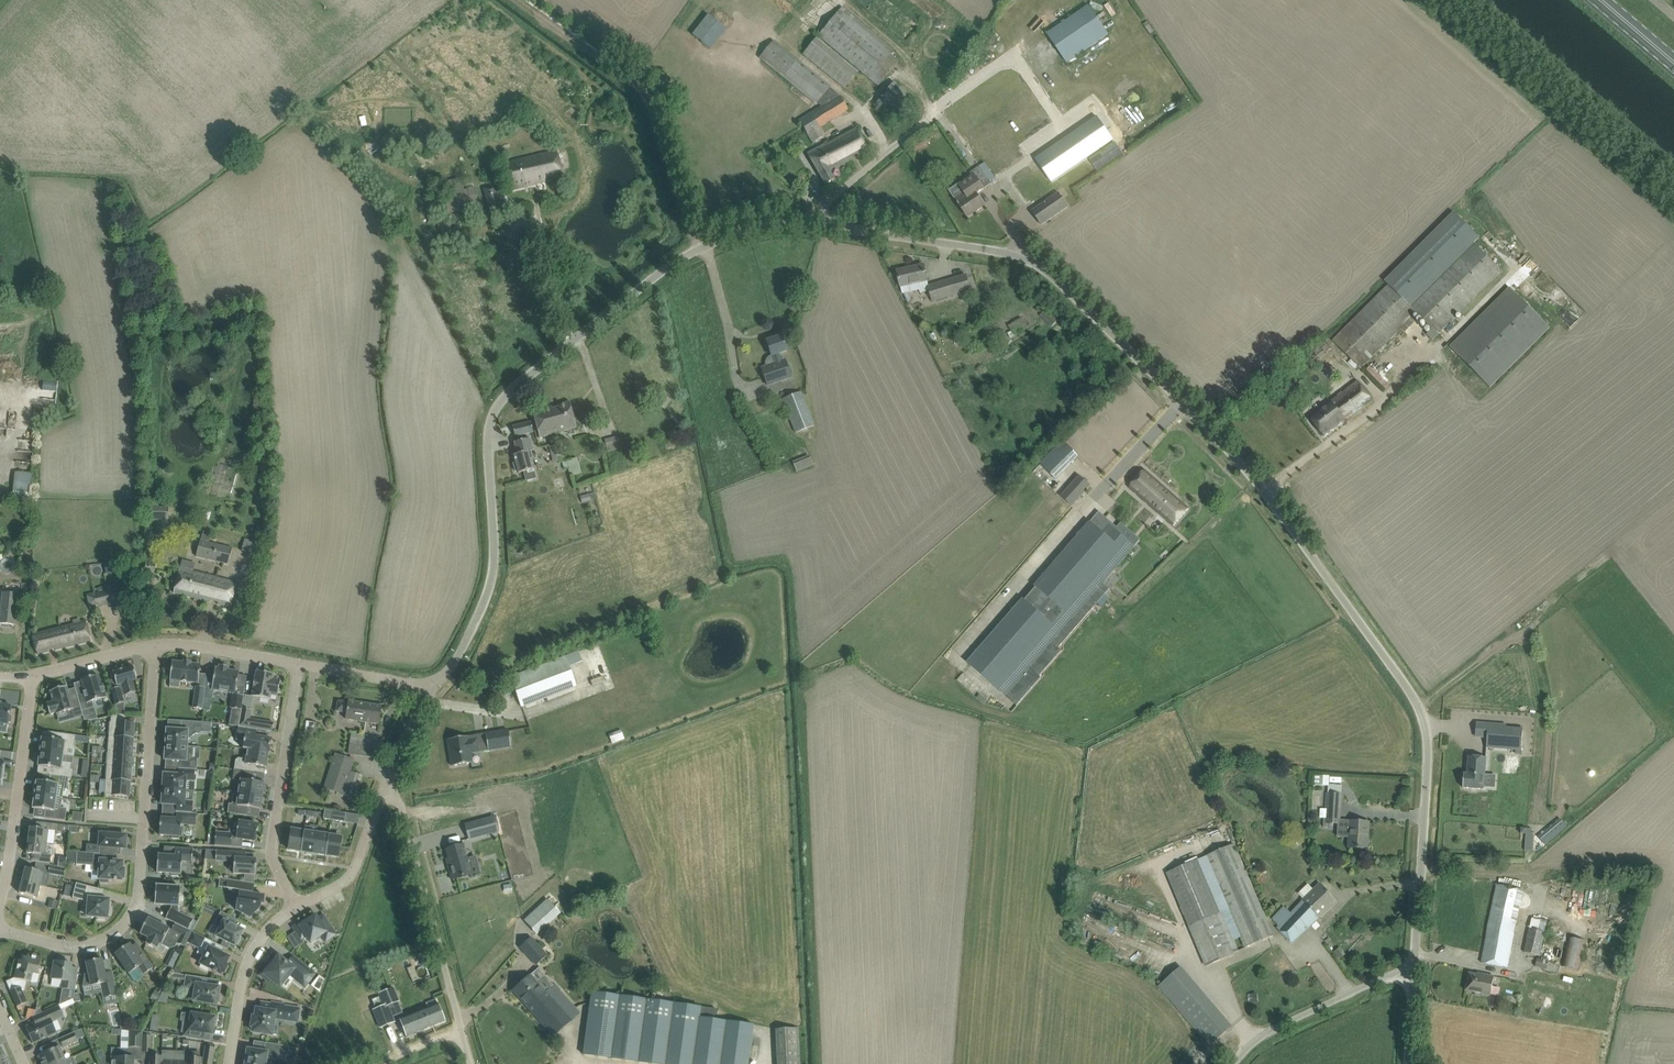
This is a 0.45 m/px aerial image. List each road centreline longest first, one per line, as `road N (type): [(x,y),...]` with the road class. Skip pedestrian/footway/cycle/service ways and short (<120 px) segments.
road 1 (unclassified): [(1413,978),(1427,764),(1413,698),(1263,489),(1065,289),(1018,257),(804,224),(734,233),(666,267),(500,402),(488,437),(488,590),(465,641),(431,686)]
road 2 (residential): [(0,930),(88,944),(134,913),(155,647)]
road 3 (unclassified): [(1673,193),(1448,0)]
road 4 (residential): [(469,1063),(398,803),(386,791)]
road 5 (residential): [(295,906),(271,857),(298,662)]
road 6 (residential): [(0,908),(37,675)]
road 7 (unclassified): [(1413,978),(1385,980),(1275,1029),(1236,1063)]
road 8 (residential): [(230,1063),(251,956),(295,906)]
road 9 (residential): [(295,906),(343,884),(356,868),(386,791)]
road 10 (residential): [(298,662),(155,647)]
road 11 (residential): [(431,686),(298,662)]
road 12 (residential): [(155,647),(37,675)]

